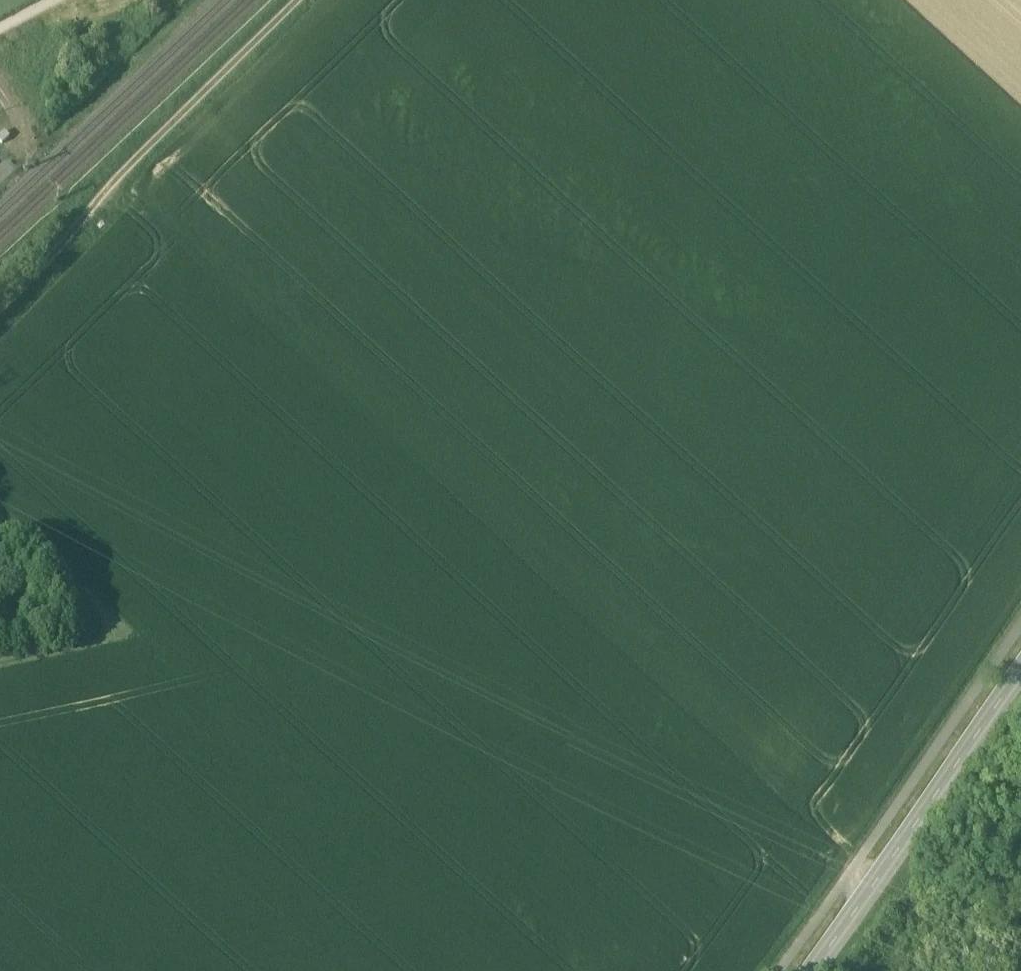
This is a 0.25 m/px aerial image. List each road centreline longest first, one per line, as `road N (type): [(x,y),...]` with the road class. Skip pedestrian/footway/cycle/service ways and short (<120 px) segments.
road 1 (track): [(0,312),(105,191),(301,0)]
road 2 (tertiary): [(1020,671),(810,970)]
road 3 (track): [(0,660),(91,641),(102,613),(0,520)]

